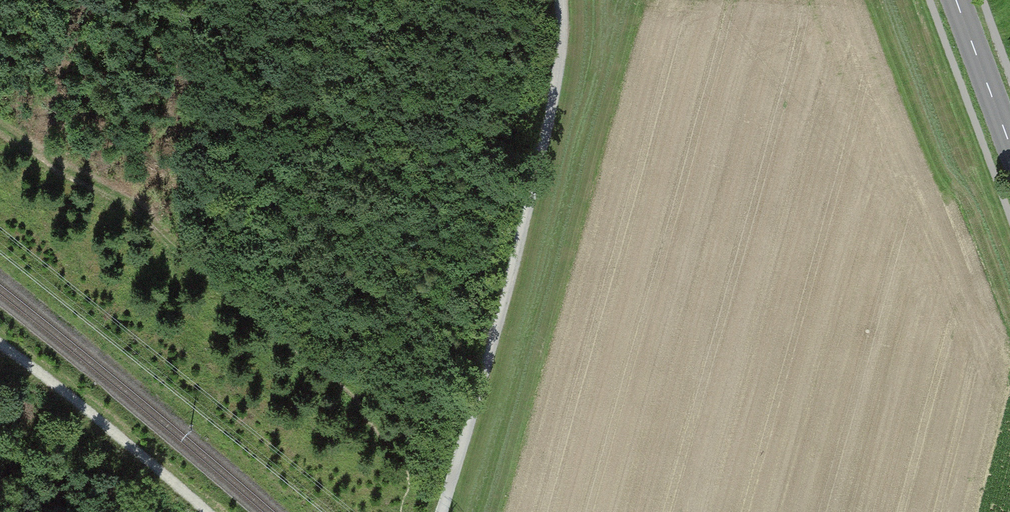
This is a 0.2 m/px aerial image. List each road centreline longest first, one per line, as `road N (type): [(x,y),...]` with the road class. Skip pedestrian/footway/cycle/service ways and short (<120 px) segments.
road 1 (track): [(441,511),(550,110),(558,0)]
road 2 (track): [(0,345),(206,511)]
road 3 (tertiary): [(959,0),(1009,138)]

